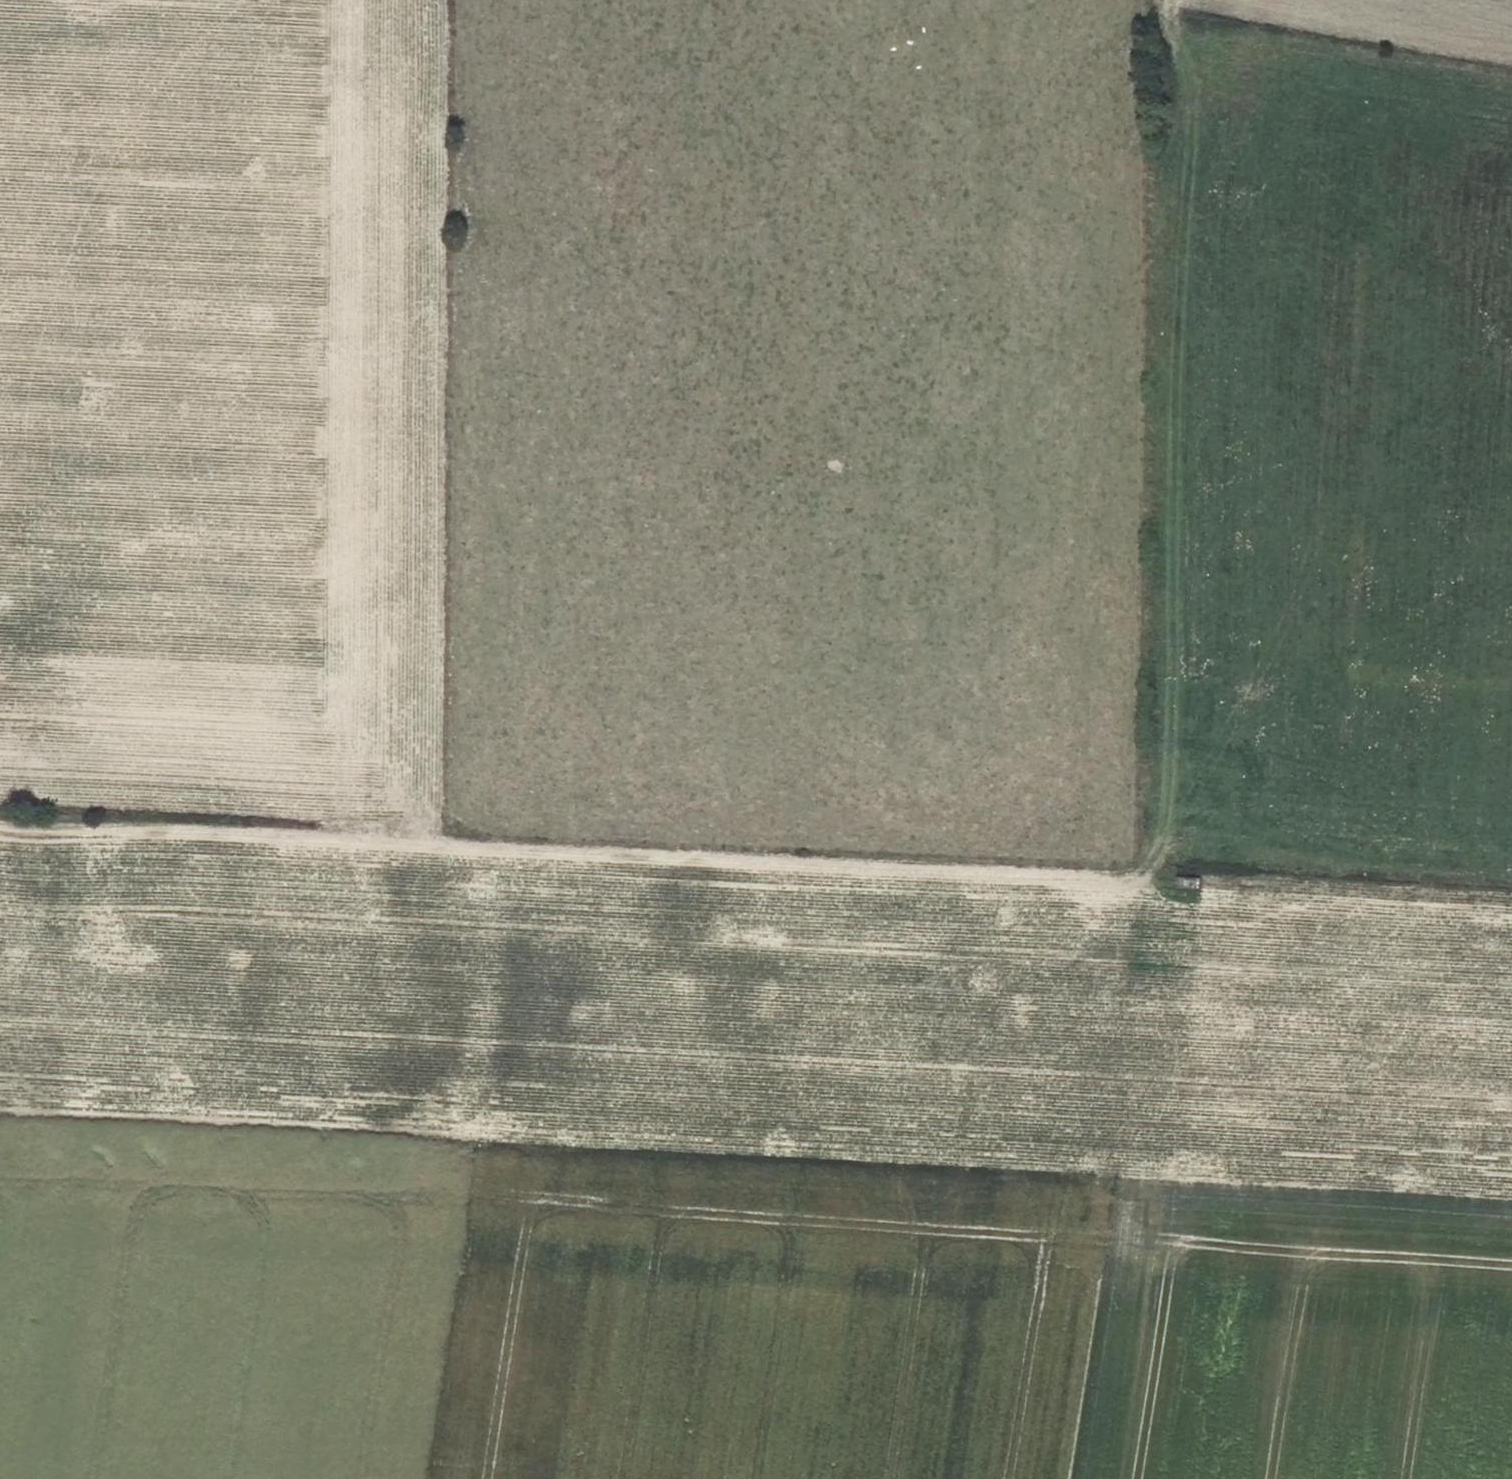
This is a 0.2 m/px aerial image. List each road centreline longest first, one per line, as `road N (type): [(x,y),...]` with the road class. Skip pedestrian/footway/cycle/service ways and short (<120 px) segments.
road 1 (track): [(0,818),(1511,897)]

